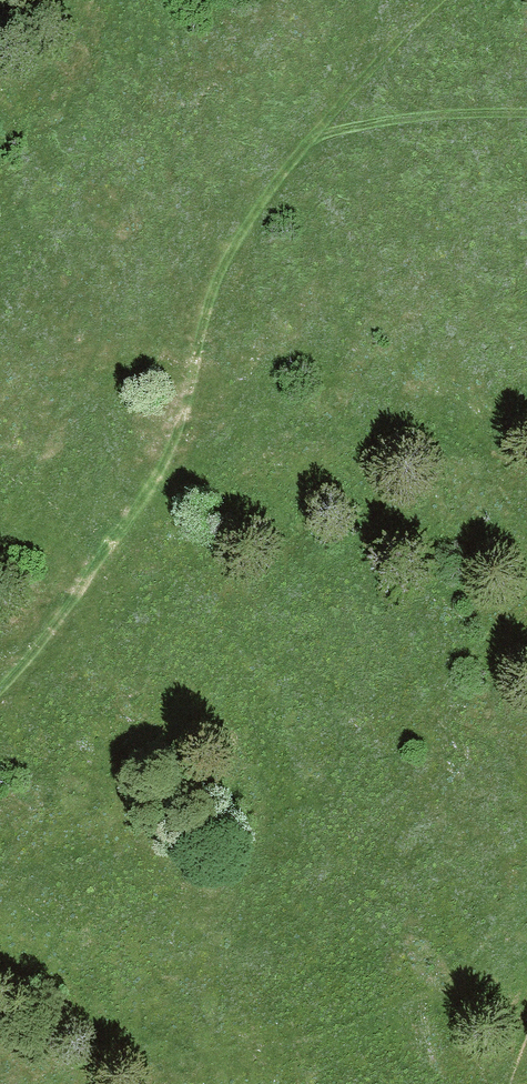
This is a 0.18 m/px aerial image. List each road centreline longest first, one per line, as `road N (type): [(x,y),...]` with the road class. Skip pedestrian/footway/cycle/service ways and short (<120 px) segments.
road 1 (track): [(0,713),(38,683),(159,457),(261,203),(456,0)]
road 2 (track): [(526,120),(338,123)]

